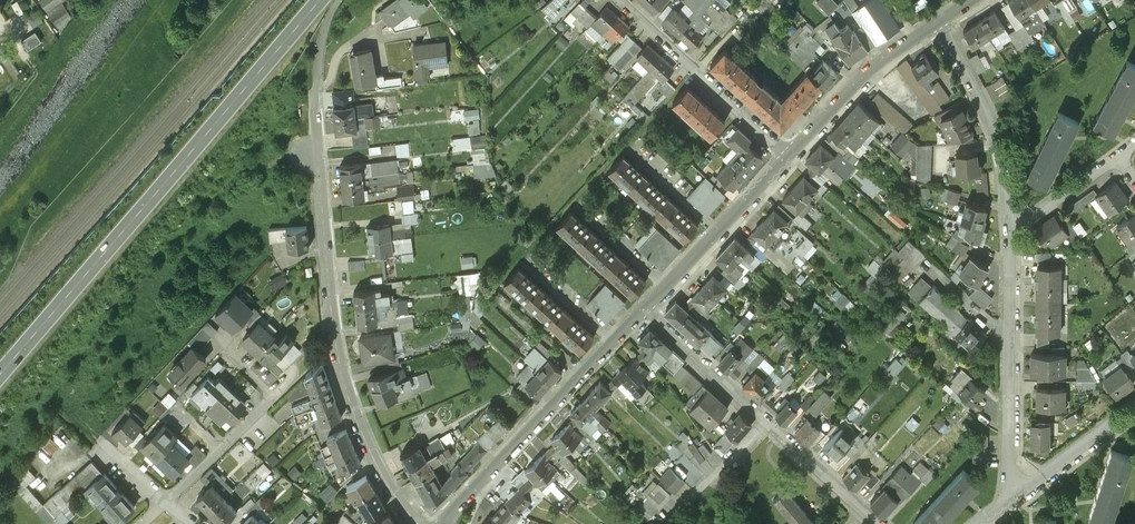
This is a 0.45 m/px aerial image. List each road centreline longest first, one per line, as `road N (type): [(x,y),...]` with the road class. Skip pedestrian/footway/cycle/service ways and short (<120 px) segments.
road 1 (primary): [(321,0),(0,376)]
road 2 (residential): [(316,150),(331,309),(348,392),(380,471),(418,523)]
road 3 (residential): [(642,310),(871,523)]
road 4 (residential): [(642,310),(439,523)]
road 5 (residential): [(1017,227),(1005,508)]
road 6 (residential): [(786,159),(621,0)]
road 7 (residential): [(939,20),(993,128),(1017,227)]
road 8 (residential): [(786,159),(642,310)]
road 9 (residential): [(939,20),(872,68),(786,159)]
road 10 (residential): [(1134,406),(1005,508)]
road 11 (residential): [(225,349),(275,402),(219,449)]
road 12 (residential): [(1120,160),(1017,227)]

